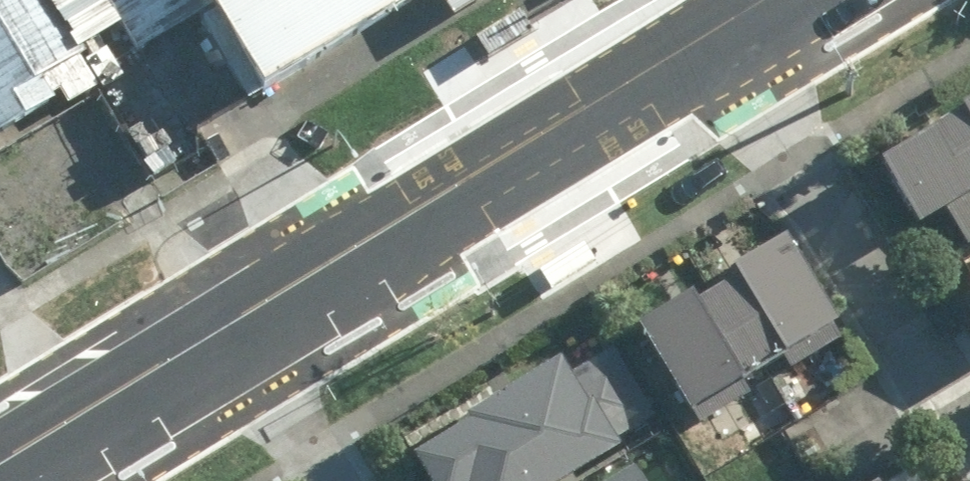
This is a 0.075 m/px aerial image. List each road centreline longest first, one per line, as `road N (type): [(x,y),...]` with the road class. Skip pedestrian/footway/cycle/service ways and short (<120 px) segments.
road 1 (secondary): [(716,44),(238,340)]
road 2 (residential): [(969,436),(716,44)]
road 3 (secondary): [(238,340),(3,480)]
road 4 (residential): [(238,340),(328,480)]

